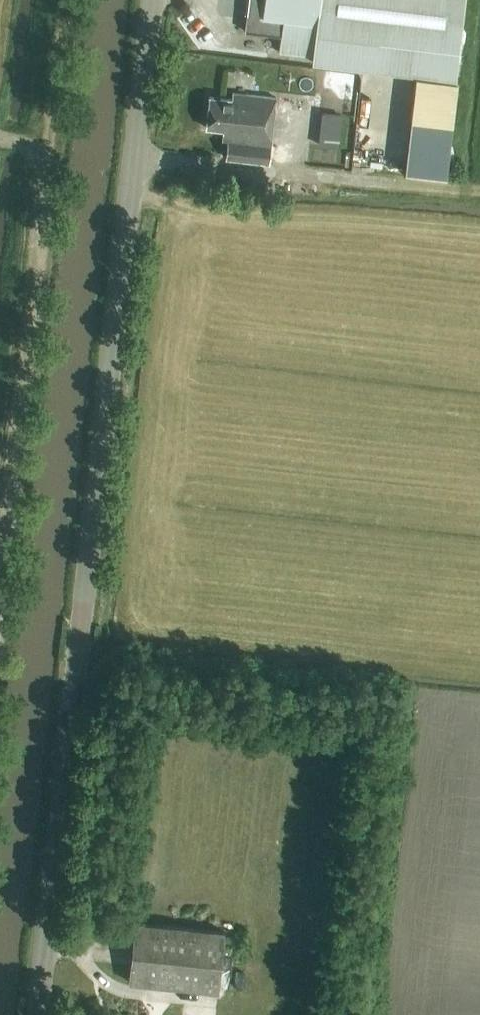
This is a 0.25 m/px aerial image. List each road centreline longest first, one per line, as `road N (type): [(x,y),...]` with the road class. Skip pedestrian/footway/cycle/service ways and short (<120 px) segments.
road 1 (tertiary): [(46,1014),(154,0)]
road 2 (track): [(61,0),(0,547)]

